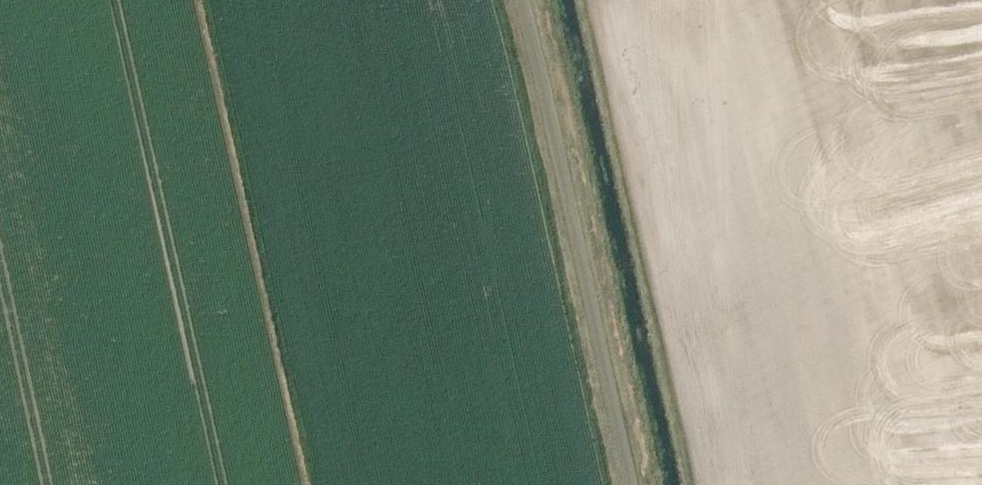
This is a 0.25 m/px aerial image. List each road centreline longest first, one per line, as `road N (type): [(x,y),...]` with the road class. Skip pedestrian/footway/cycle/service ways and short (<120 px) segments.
road 1 (unclassified): [(631,484),(521,0)]

